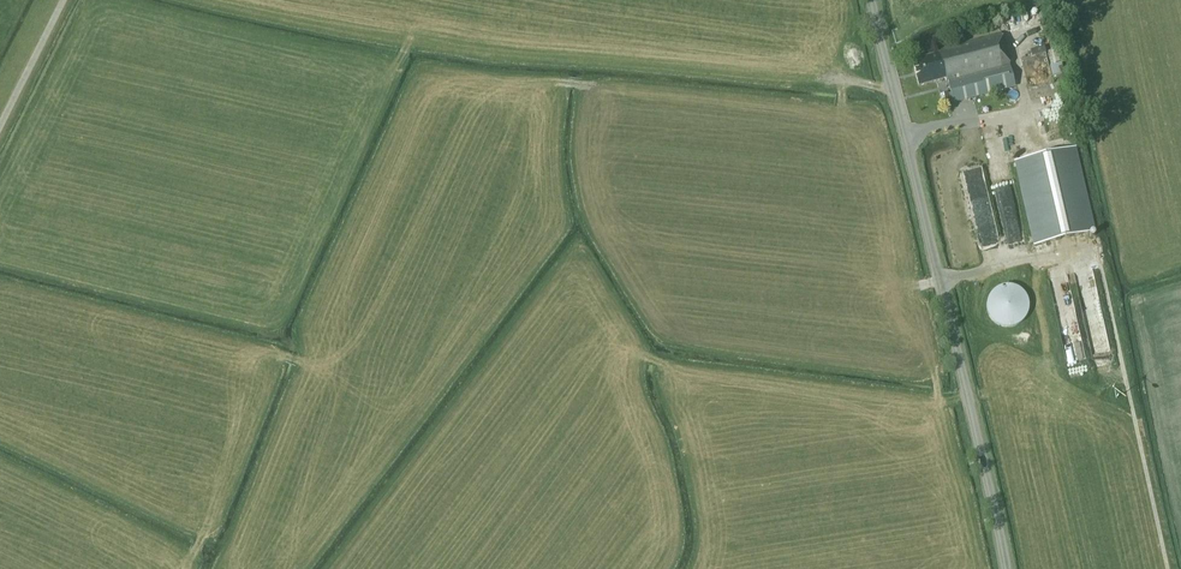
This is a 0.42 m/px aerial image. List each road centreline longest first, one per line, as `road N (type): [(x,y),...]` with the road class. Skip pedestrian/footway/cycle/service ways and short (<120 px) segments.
road 1 (tertiary): [(1005,568),(870,0)]
road 2 (unclassified): [(0,129),(64,0)]

